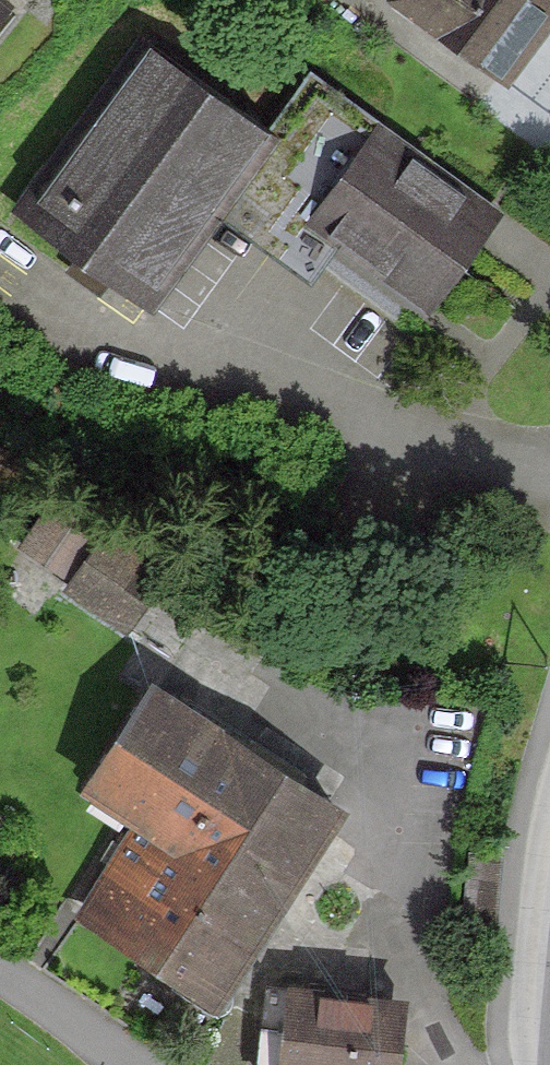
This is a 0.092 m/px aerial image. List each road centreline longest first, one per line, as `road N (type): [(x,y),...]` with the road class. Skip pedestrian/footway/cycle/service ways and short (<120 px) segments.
road 1 (residential): [(124,1064),(0,981)]

